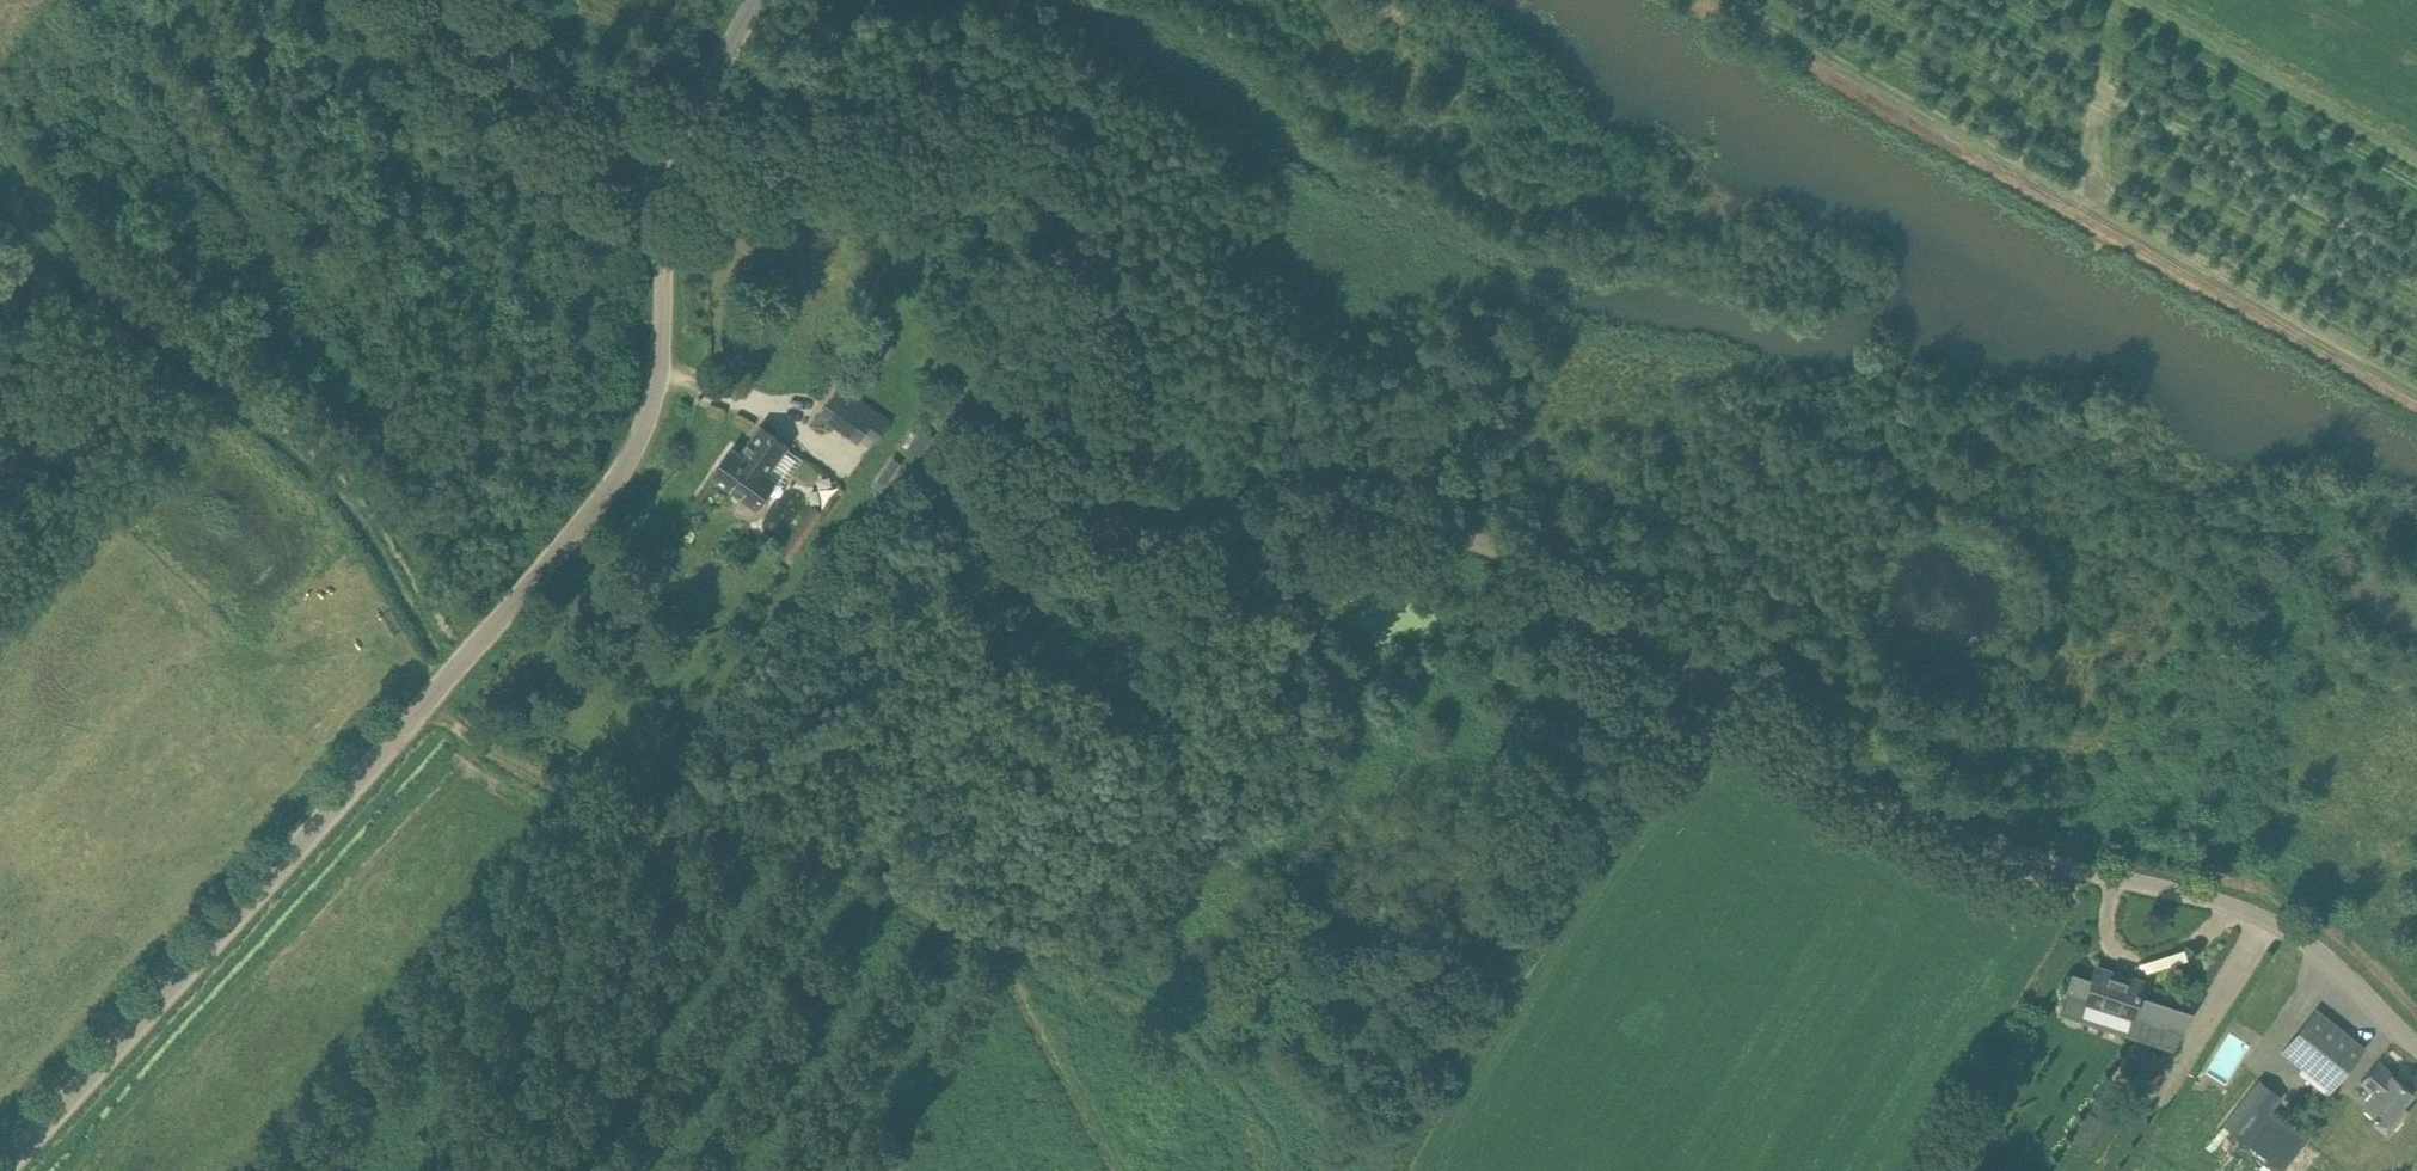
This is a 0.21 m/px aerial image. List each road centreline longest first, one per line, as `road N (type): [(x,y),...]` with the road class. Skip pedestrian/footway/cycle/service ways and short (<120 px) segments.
road 1 (track): [(1956,833),(1755,730),(1569,587),(1471,540),(1412,522),(1233,532),(1126,522),(1085,480),(1089,252),(1040,168),(975,125),(893,117),(670,156)]
road 2 (unclassified): [(1,1170),(585,522),(621,468),(658,410),(665,376),(660,179)]
road 3 (unclassified): [(2416,1046),(2265,922),(1956,833)]
road 4 (unclassified): [(660,179),(577,141),(526,93),(455,0)]
road 5 (unclassified): [(660,179),(685,106),(748,0)]

